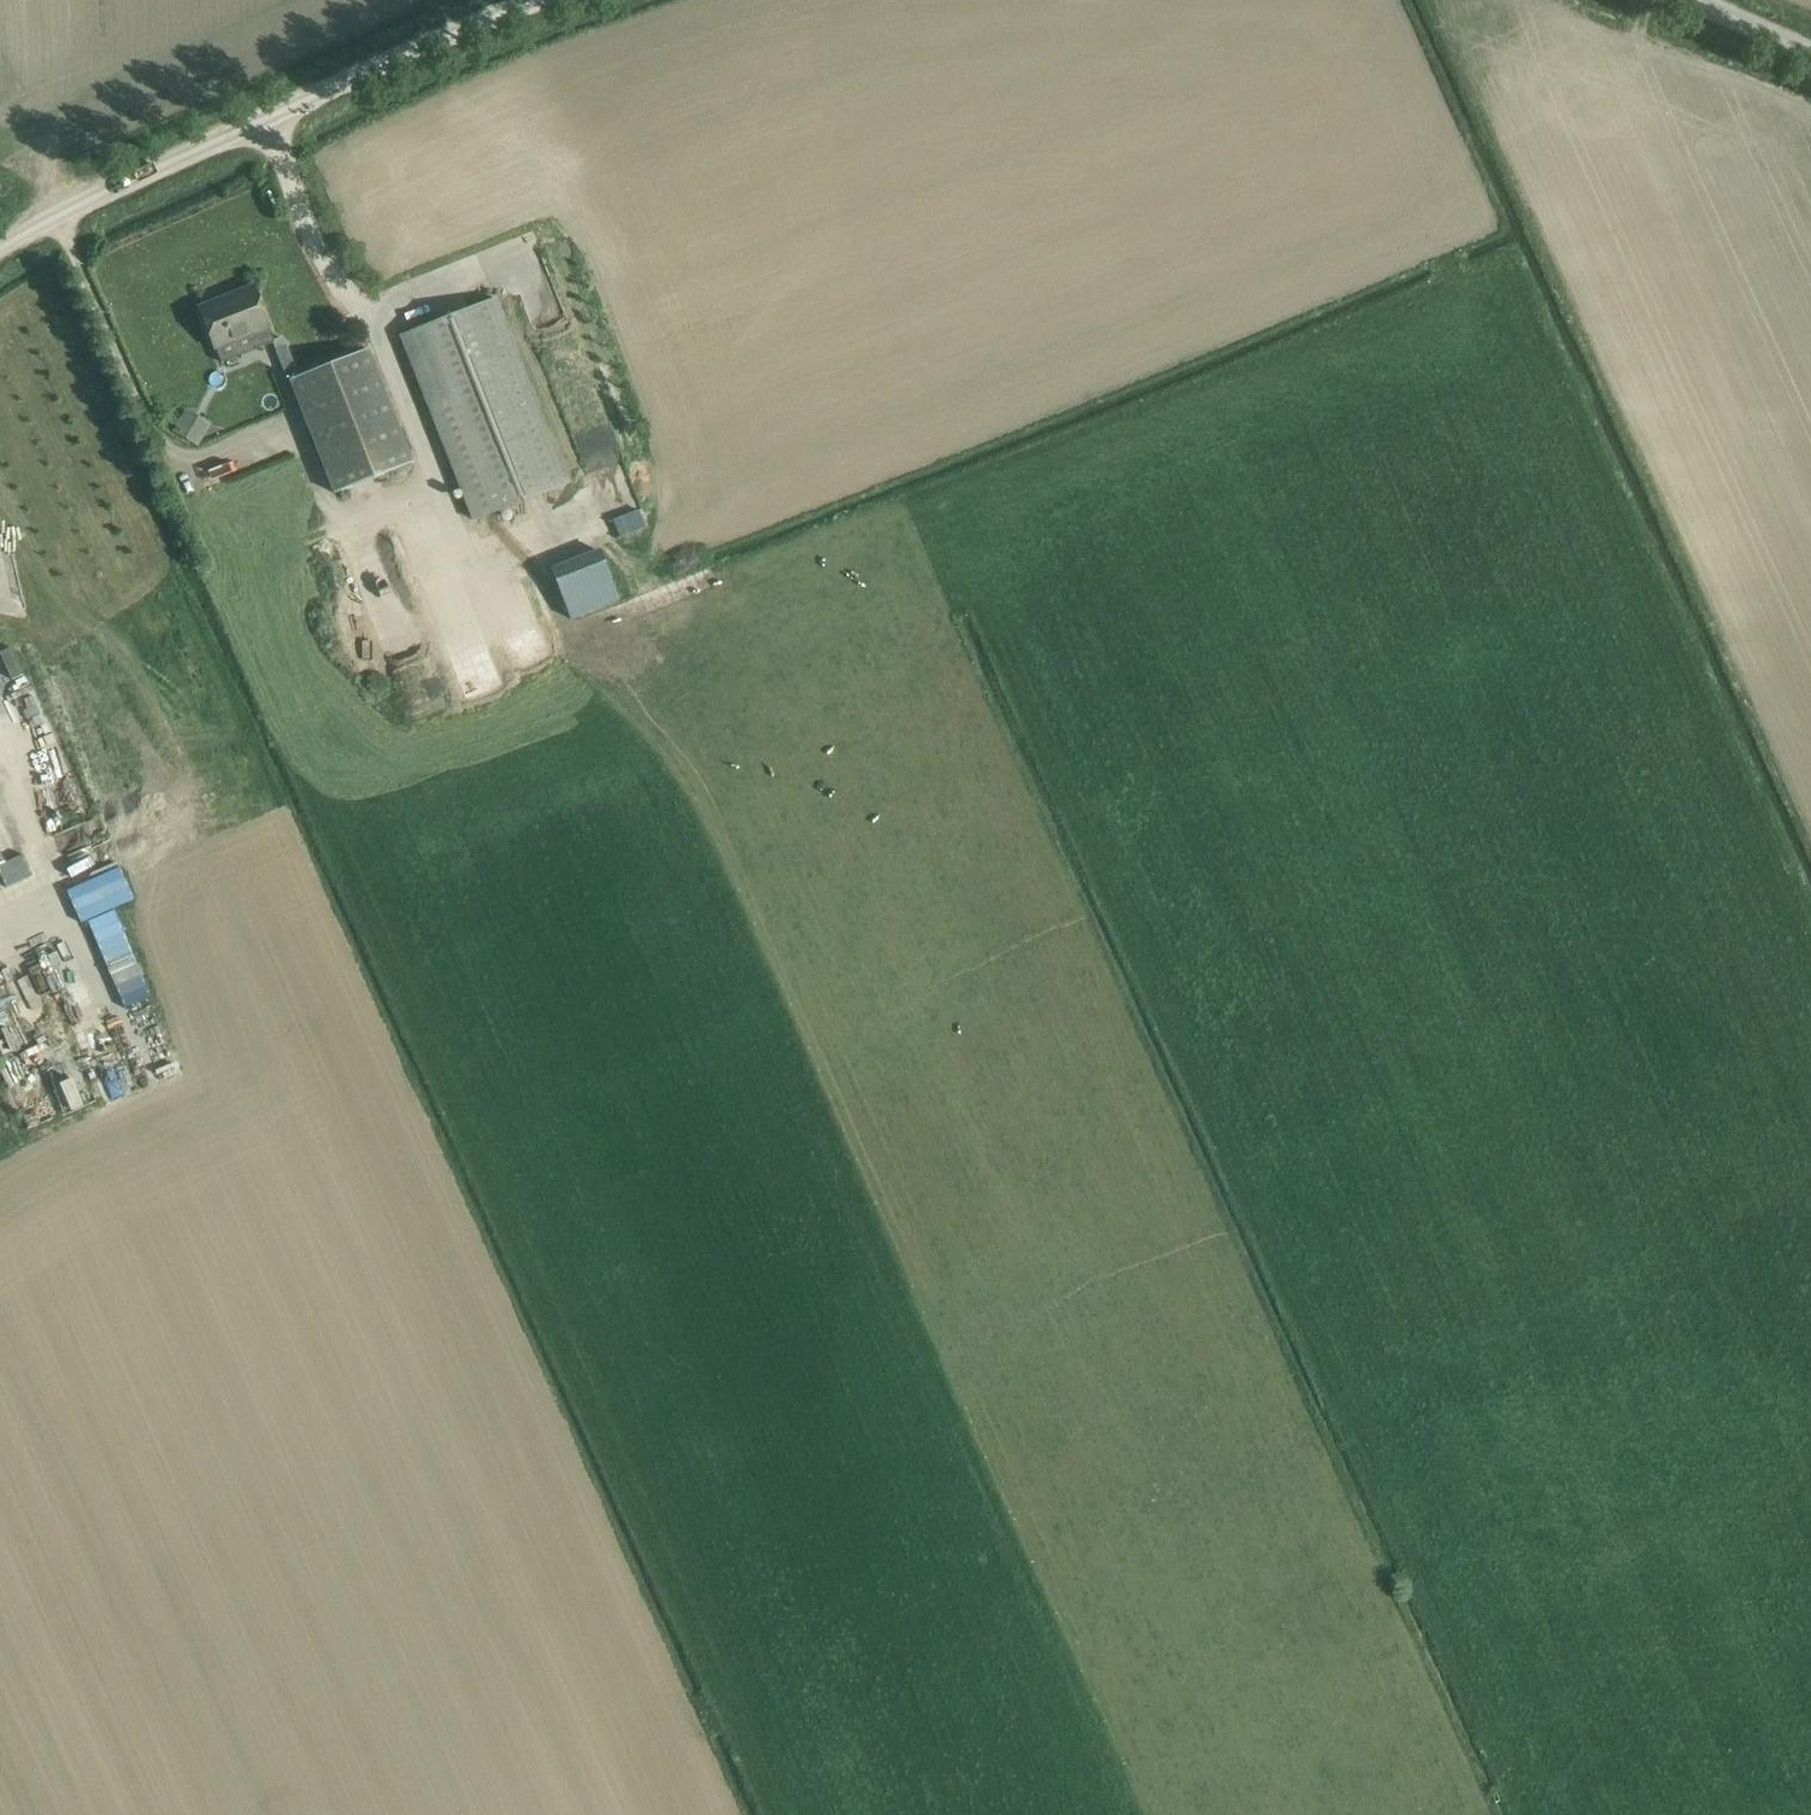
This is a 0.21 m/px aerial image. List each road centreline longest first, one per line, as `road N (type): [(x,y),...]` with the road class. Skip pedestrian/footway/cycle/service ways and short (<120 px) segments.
road 1 (unclassified): [(594,0),(0,245)]
road 2 (unclassified): [(1810,59),(1671,0)]

